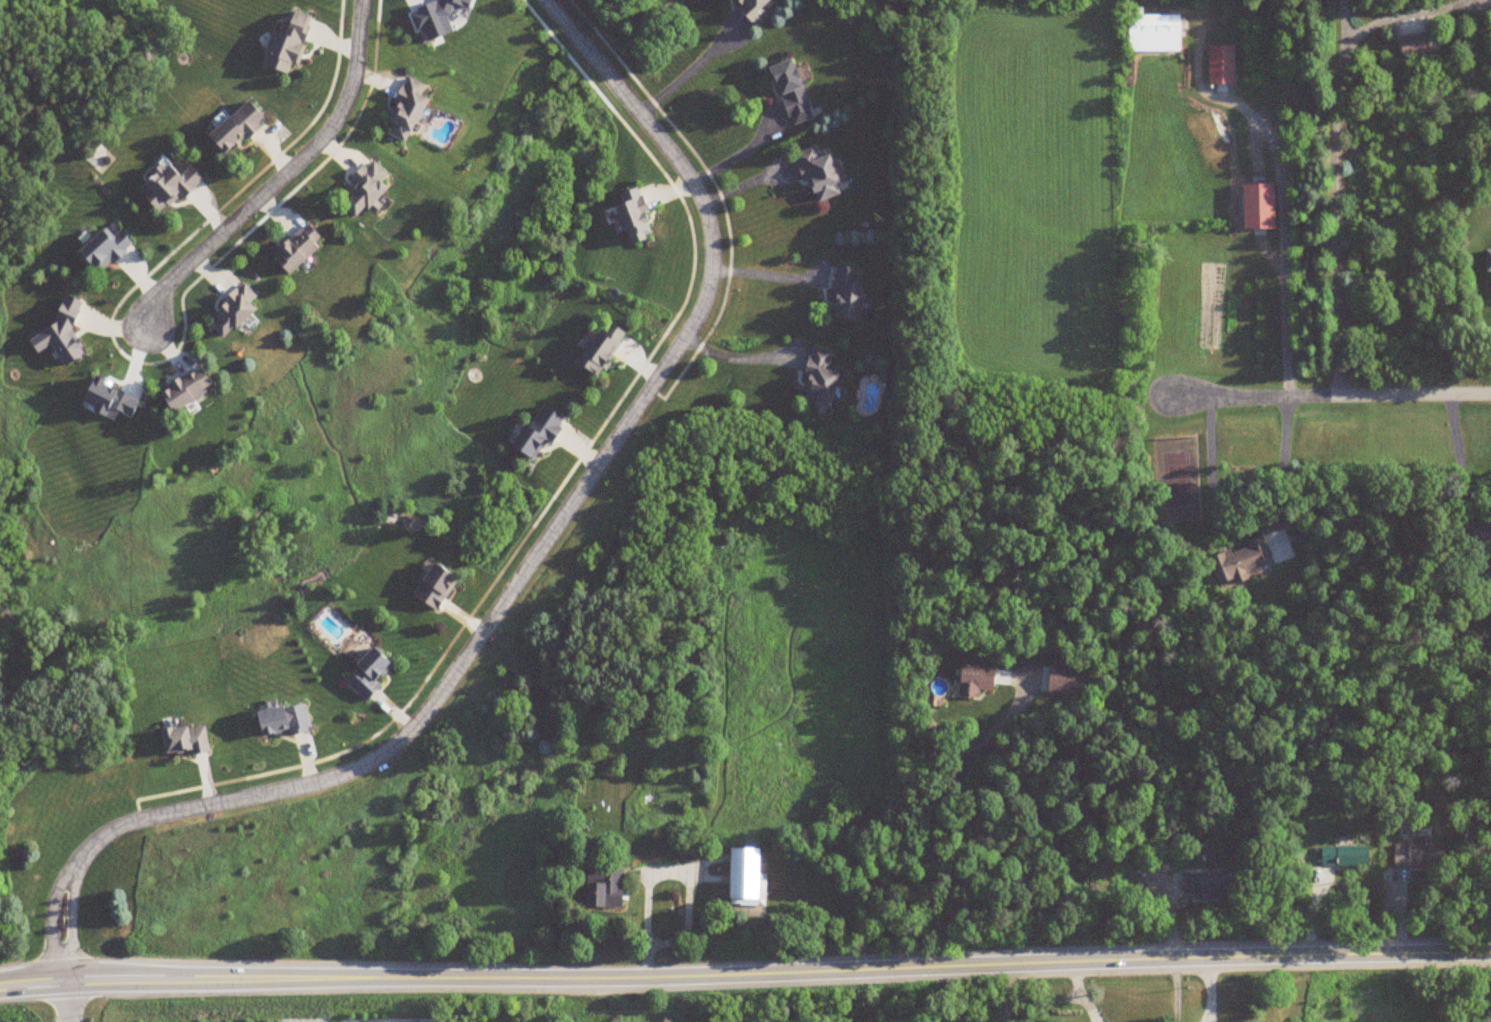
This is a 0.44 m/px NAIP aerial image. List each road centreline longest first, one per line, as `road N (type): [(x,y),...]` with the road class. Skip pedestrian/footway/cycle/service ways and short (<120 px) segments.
road 1 (tertiary): [(0,984),(125,977),(693,978),(1490,953)]
road 2 (residential): [(68,877),(95,844),(130,823),(313,784),(394,747),(435,704),(694,325),(713,260),(703,201),(547,0)]
road 3 (residential): [(361,0),(352,84),(327,133),(162,289),(146,328)]
road 4 (residential): [(1176,392),(1490,391)]
road 5 (residential): [(940,968),(932,809),(945,783),(1024,699)]
road 6 (residential): [(1335,93),(1339,393)]

